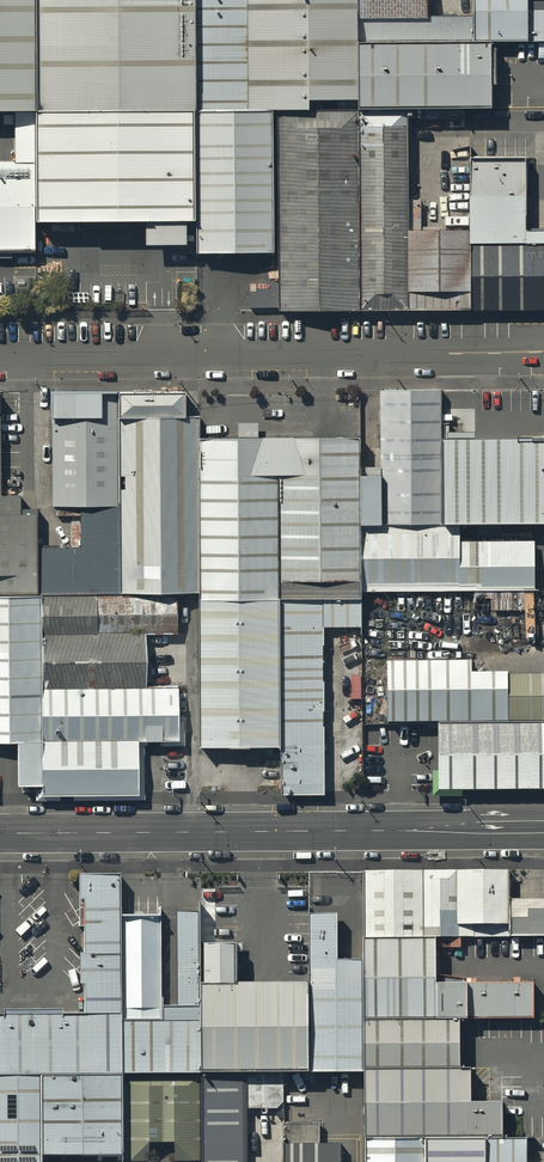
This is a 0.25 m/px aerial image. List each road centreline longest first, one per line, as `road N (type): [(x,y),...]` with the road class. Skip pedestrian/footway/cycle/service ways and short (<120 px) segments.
road 1 (tertiary): [(0,834),(543,829)]
road 2 (unclassified): [(0,353),(543,349)]

